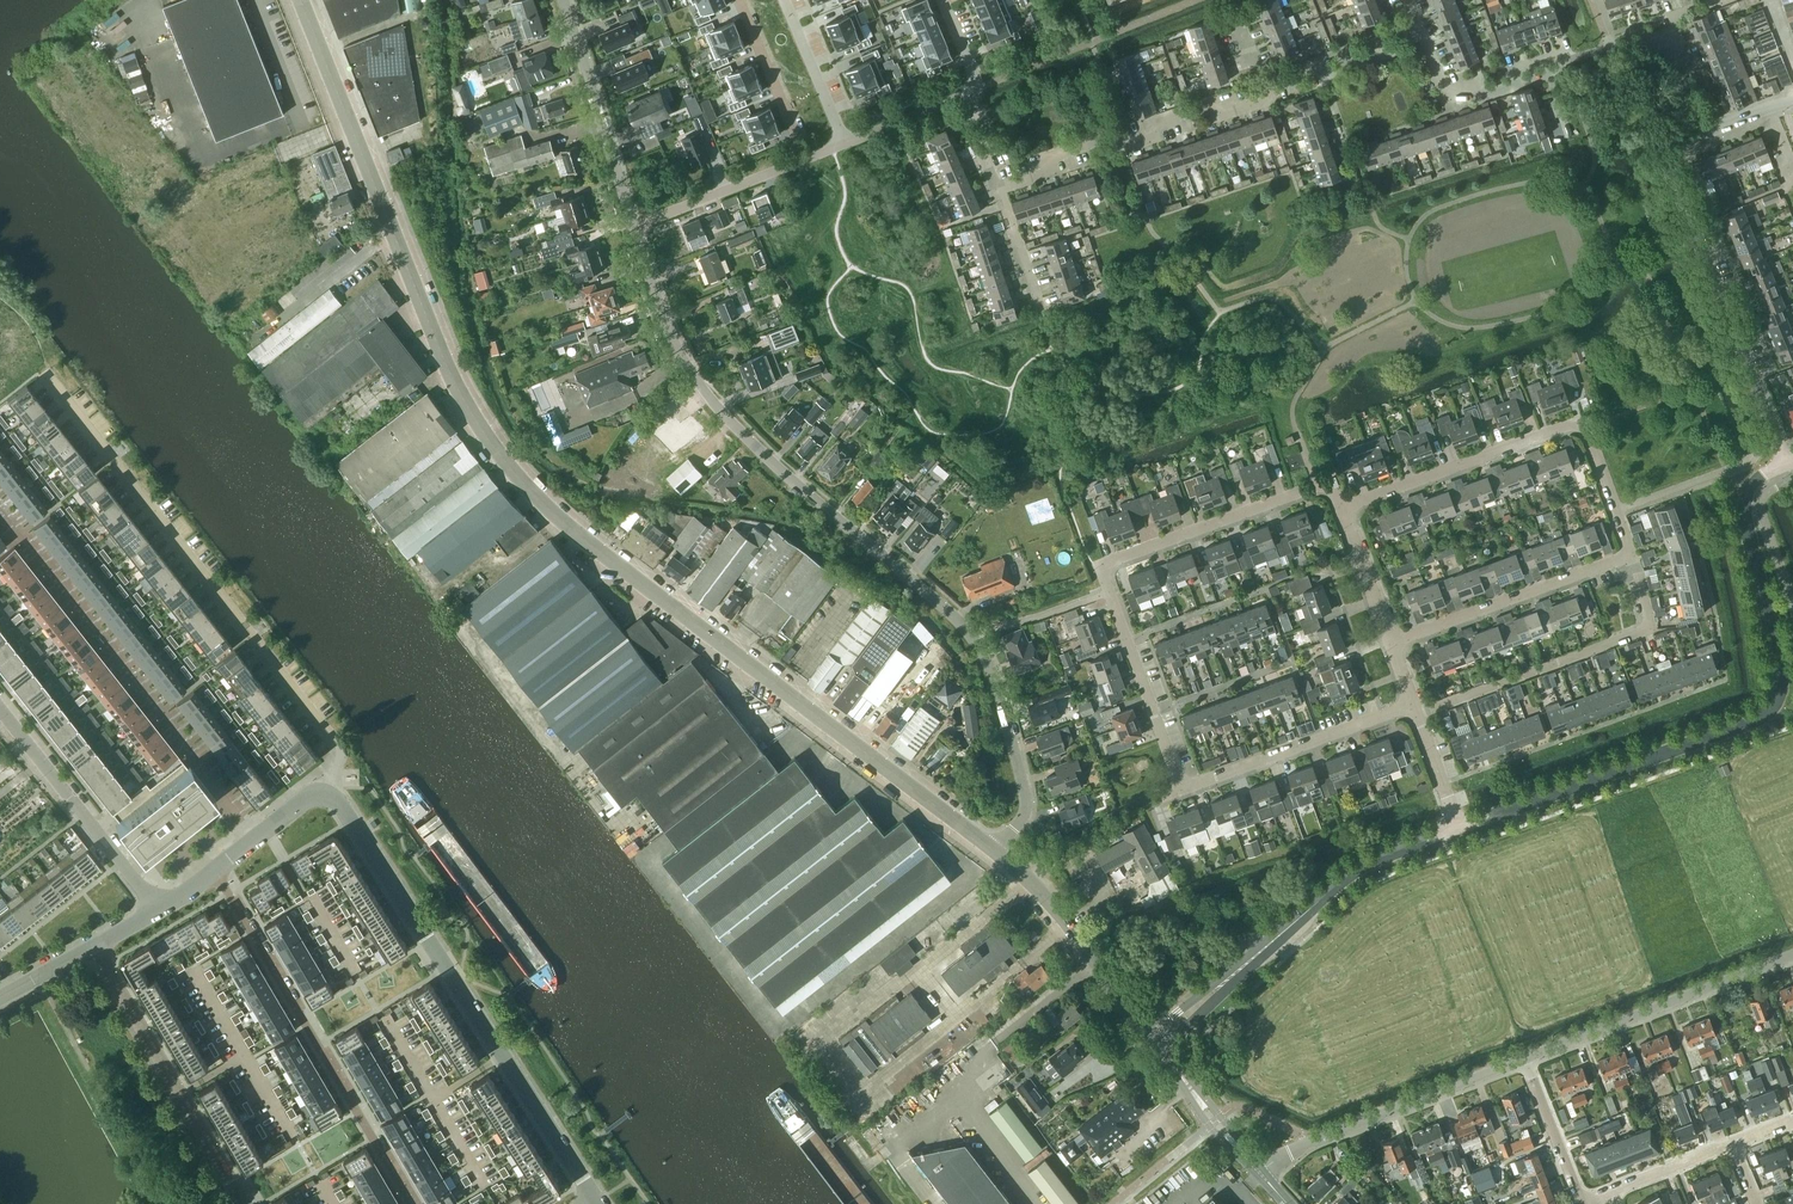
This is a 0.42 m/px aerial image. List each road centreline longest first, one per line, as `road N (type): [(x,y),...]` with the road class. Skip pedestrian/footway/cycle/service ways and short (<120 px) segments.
road 1 (tertiary): [(996,851),(588,542),(485,432),(456,388),(303,0)]
road 2 (residential): [(996,851),(1026,798),(986,659),(957,618),(752,446),(708,396),(672,339),(635,226)]
road 3 (tertiary): [(1460,828),(1767,710),(1780,673),(1744,506),(1759,476),(1785,460)]
road 4 (residential): [(327,794),(337,740),(49,381)]
road 5 (residential): [(1342,509),(1330,489),(1318,487),(1107,564),(1181,790)]
road 6 (residential): [(594,1199),(327,794)]
road 7 (residential): [(1630,548),(1595,434),(1583,421),(1342,509)]
road 8 (residential): [(418,1203),(218,868)]
road 9 (tertiary): [(1158,1038),(1354,871),(1460,828)]
road 10 (residential): [(1785,460),(1669,167),(1675,146),(1698,136)]
road 11 (residential): [(1664,34),(1566,61),(1564,54),(1514,70),(1518,82),(1483,93),(1480,83),(1446,95),(1418,21)]
road 12 (residential): [(1413,709),(1458,702),(1644,628),(1650,612),(1630,548)]
road 13 (residential): [(1273,88),(1267,100),(1216,117),(1210,105),(1157,122),(1161,134),(1126,144),(1111,138),(1063,155),(1045,174),(998,190)]
road 14 (residential): [(245,1203),(96,945)]
road 15 (residential): [(1260,1173),(1314,1141),(1526,1059)]
road 16 (residential): [(1526,1059),(1792,955)]
road 17 (residential): [(1392,644),(1630,548)]
road 18 (residential): [(157,909),(0,706)]
road 19 (tertiary): [(1158,1038),(1026,875),(996,851)]
road 20 (residential): [(1181,790),(1413,709)]
road 21 (residential): [(635,226),(564,0)]
road 22 (residential): [(635,226),(845,143)]
road 23 (residential): [(1418,21),(1376,37),(1381,52),(1326,73),(1322,62),(1273,88)]
road 24 (tertiary): [(1260,1173),(1158,1038)]
road 25 (residential): [(1733,1142),(1583,1203)]
road 26 (residential): [(1583,1203),(1526,1059)]
road 27 (residential): [(845,143),(786,0)]
road 28 (residential): [(797,135),(742,0)]
road 29 (residential): [(1392,644),(1342,509)]
road 30 (residential): [(218,868),(313,794),(327,794)]
road 31 (residential): [(845,143),(968,92)]
road 32 (residential): [(1042,312),(998,190)]
road 33 (residential): [(1460,828),(1413,709)]

